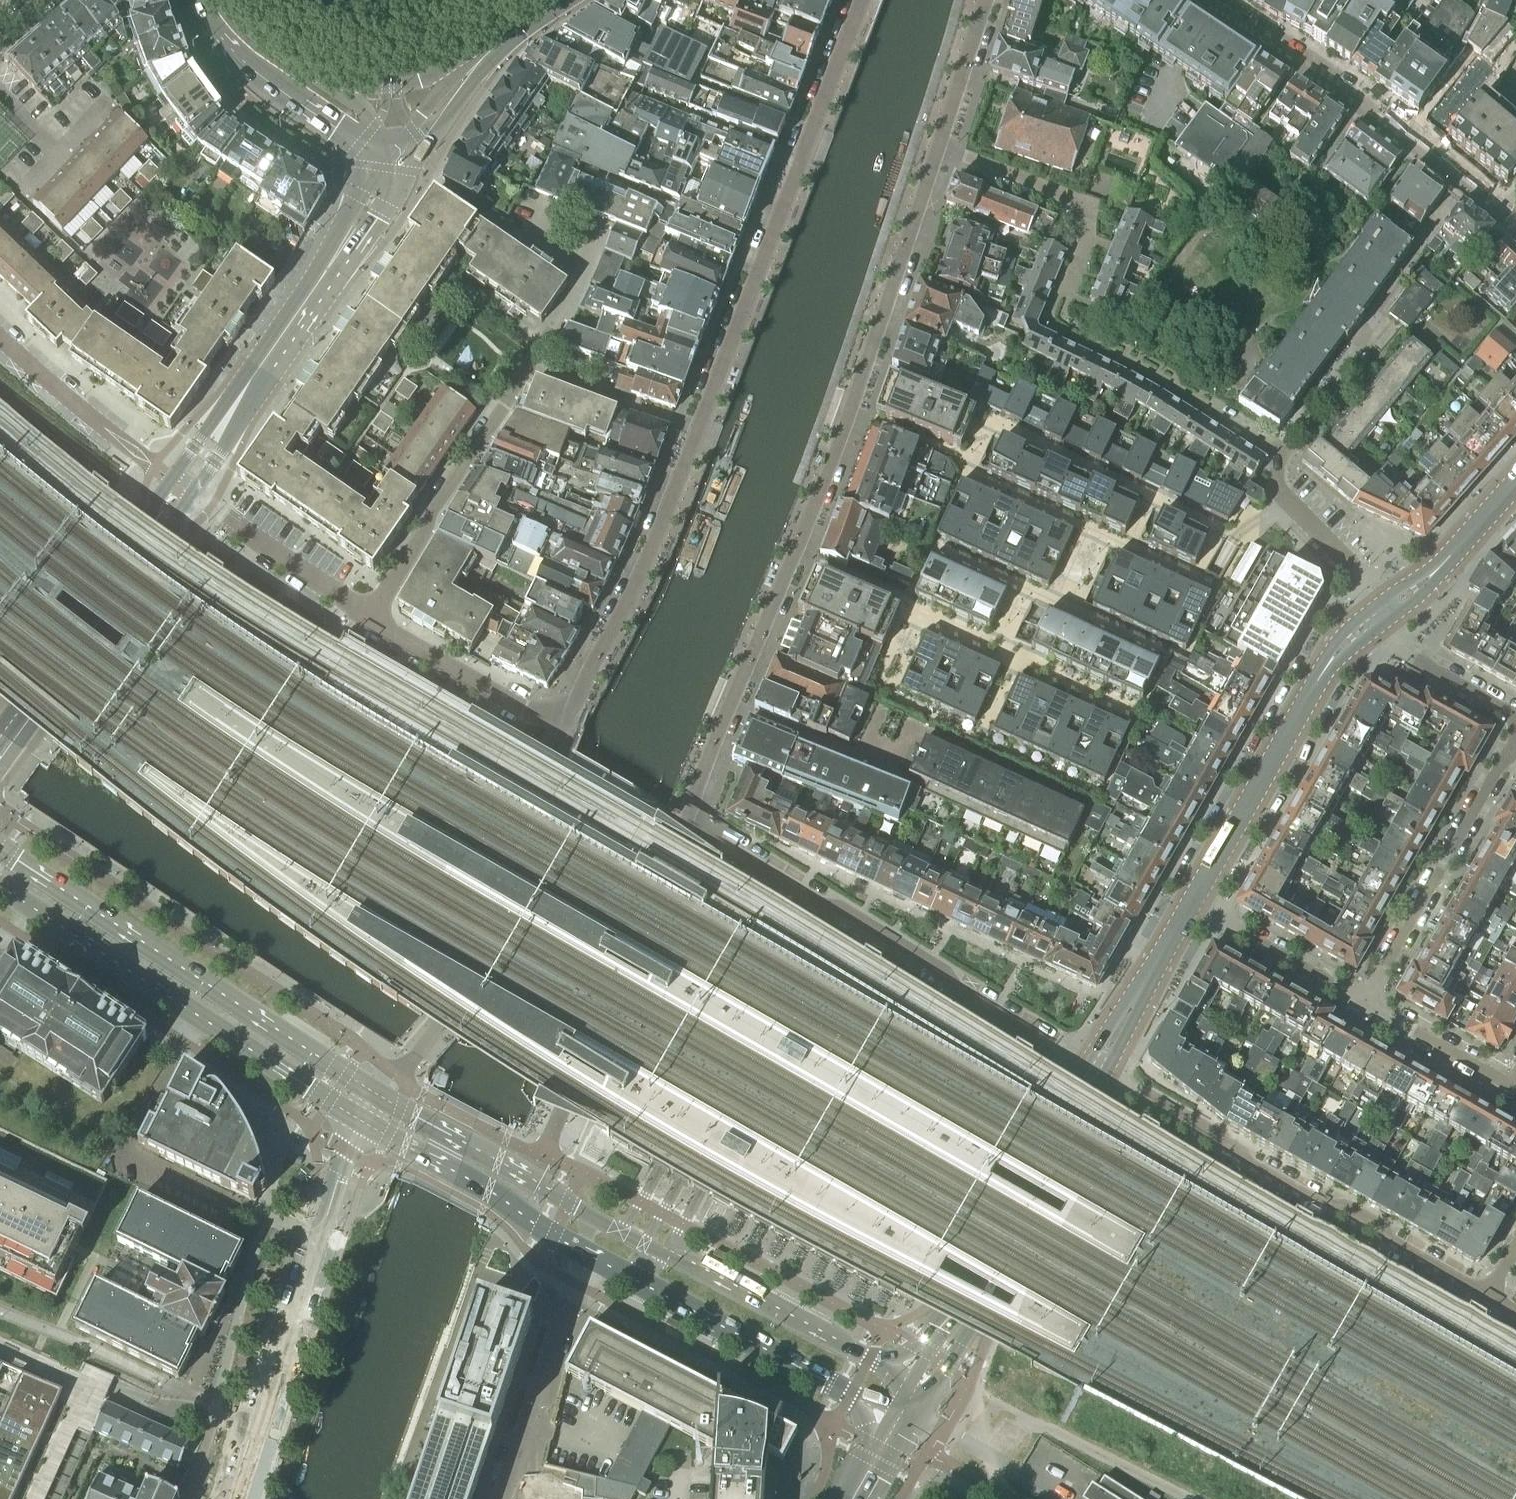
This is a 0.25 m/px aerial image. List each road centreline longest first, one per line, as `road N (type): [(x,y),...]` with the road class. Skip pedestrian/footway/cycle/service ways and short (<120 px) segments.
road 1 (residential): [(940,146),(796,552),(731,706)]
road 2 (residential): [(694,430),(612,632),(556,723),(371,615)]
road 3 (unclassified): [(684,821),(945,970),(959,990),(1093,1070)]
road 4 (residential): [(859,0),(694,430)]
road 5 (residential): [(1487,1295),(1394,1243),(1382,1227),(1325,1203),(1239,1147),(1093,1070)]
road 6 (secondary): [(377,1095),(0,852)]
road 7 (secondary): [(0,889),(360,1121)]
road 8 (residential): [(1515,225),(1415,145),(1201,0)]
road 9 (secondary): [(1191,904),(1323,673),(1382,614)]
road 10 (secondary): [(870,1358),(587,1214)]
road 11 (secondary): [(587,1255),(861,1401)]
road 12 (unclassified): [(371,615),(525,368)]
road 13 (residential): [(1382,614),(1363,580),(1281,493),(1277,459),(1204,406)]
road 14 (residential): [(1503,760),(1364,1002)]
road 15 (residential): [(236,1498),(321,1237)]
road 16 (secondary): [(360,1121),(587,1255)]
road 17 (residential): [(500,1498),(587,1255)]
road 18 (tertiary): [(197,0),(240,64),(285,99),(388,152)]
road 19 (residential): [(1065,291),(1087,233),(1074,199),(940,146)]
road 20 (secondary): [(587,1214),(377,1095)]
road 21 (secondary): [(981,1282),(1024,1184),(1093,1070)]
road 22 (residential): [(371,615),(193,495)]
road 23 (tertiary): [(0,743),(118,572)]
road 24 (residential): [(1364,1002),(1191,904)]
road 25 (residential): [(152,466),(0,340)]
road 26 (secondary): [(1093,1070),(1191,904)]
road 27 (residential): [(905,775),(731,706)]
road 28 (secondary): [(1382,614),(1444,564),(1515,484)]
road 29 (residential): [(905,775),(924,731),(1047,786)]
road 30 (residential): [(1382,614),(1412,656),(1513,715),(1515,727)]
road 31 (unclassified): [(694,430),(525,368)]
road 32 (residential): [(1510,1085),(1364,1002)]
road 33 (residential): [(986,0),(940,146)]
road 34 (tertiary): [(339,84),(251,32),(224,0)]
road 35 (secondary): [(909,1400),(950,1365),(970,1329),(981,1282)]
road 36 (tertiary): [(388,152),(323,275)]
road 37 (tertiary): [(467,58),(402,85),(339,84)]
road 38 (tertiary): [(425,146),(503,39)]
road 39 (tertiary): [(193,495),(253,382)]
road 40 (tertiary): [(253,382),(323,275)]
road 41 (tertiary): [(253,382),(172,480)]
road 42 (residential): [(731,706),(684,821)]
road 43 (tertiary): [(467,58),(388,152)]
road 44 (unclassified): [(321,1237),(360,1121)]

